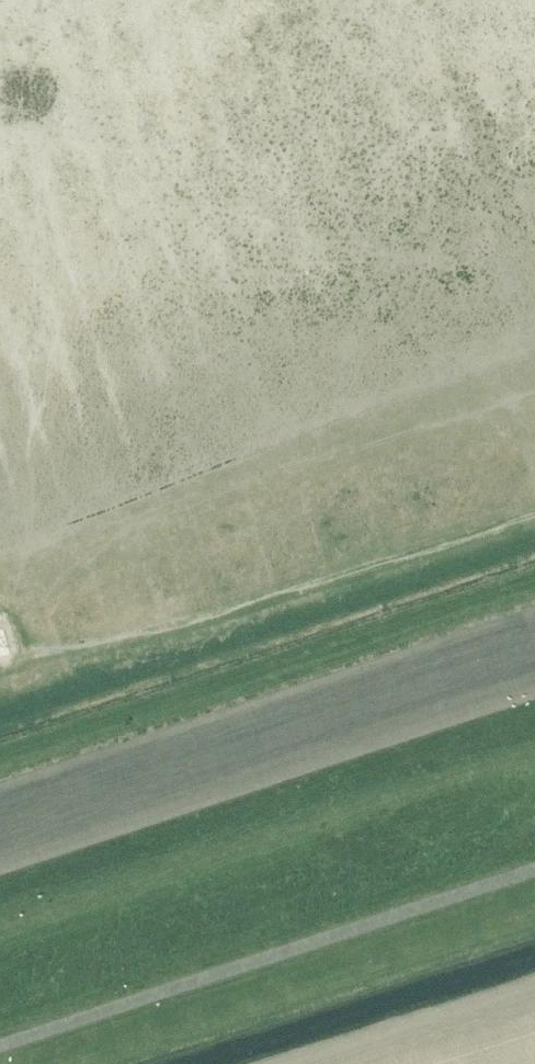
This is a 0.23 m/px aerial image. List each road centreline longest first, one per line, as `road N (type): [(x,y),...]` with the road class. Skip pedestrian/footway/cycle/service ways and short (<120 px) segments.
road 1 (unclassified): [(0,1046),(534,870)]

